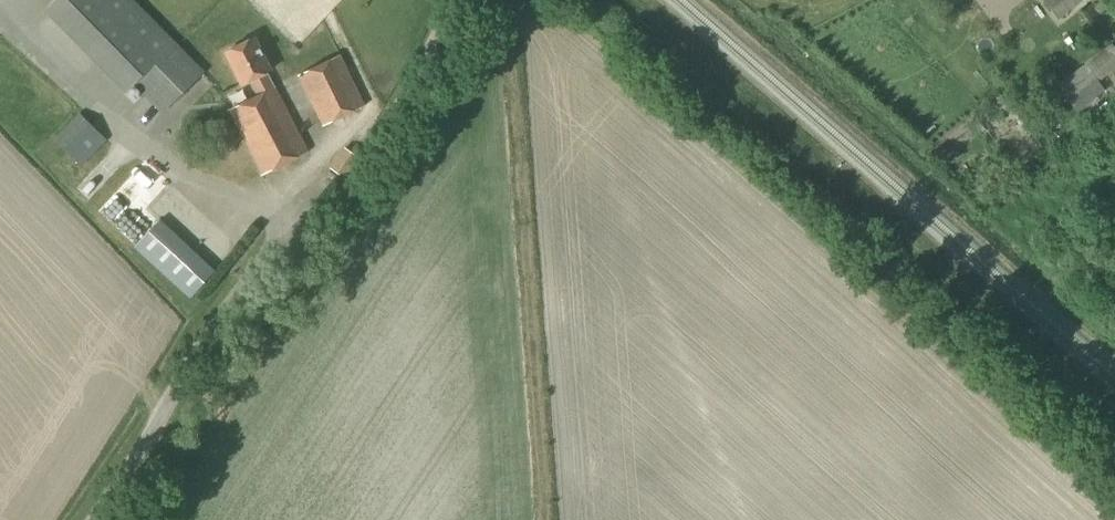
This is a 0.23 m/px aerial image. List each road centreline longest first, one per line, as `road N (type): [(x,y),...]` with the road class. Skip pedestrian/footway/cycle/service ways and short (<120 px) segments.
road 1 (unclassified): [(90,519),(245,285),(350,195),(461,0)]
road 2 (track): [(551,519),(502,0)]

